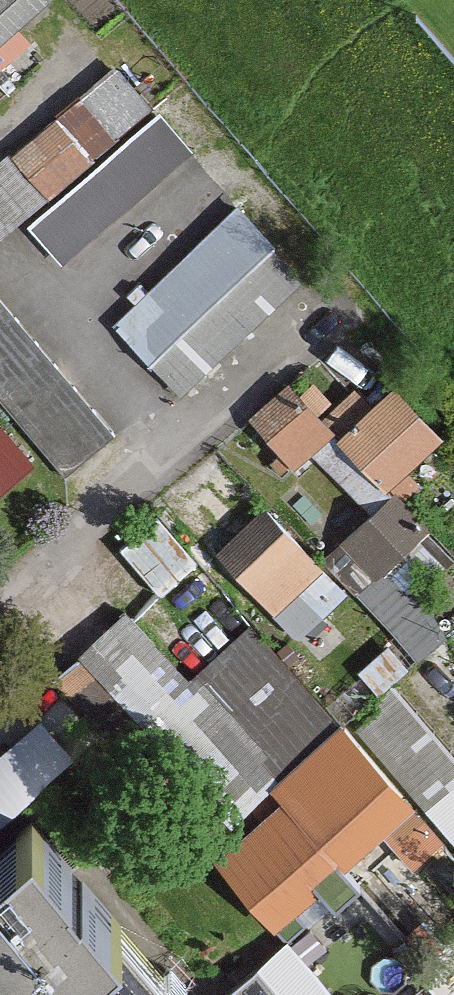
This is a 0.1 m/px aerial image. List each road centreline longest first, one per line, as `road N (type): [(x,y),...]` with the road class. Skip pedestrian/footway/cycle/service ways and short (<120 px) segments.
road 1 (unclassified): [(0,605),(289,343)]

